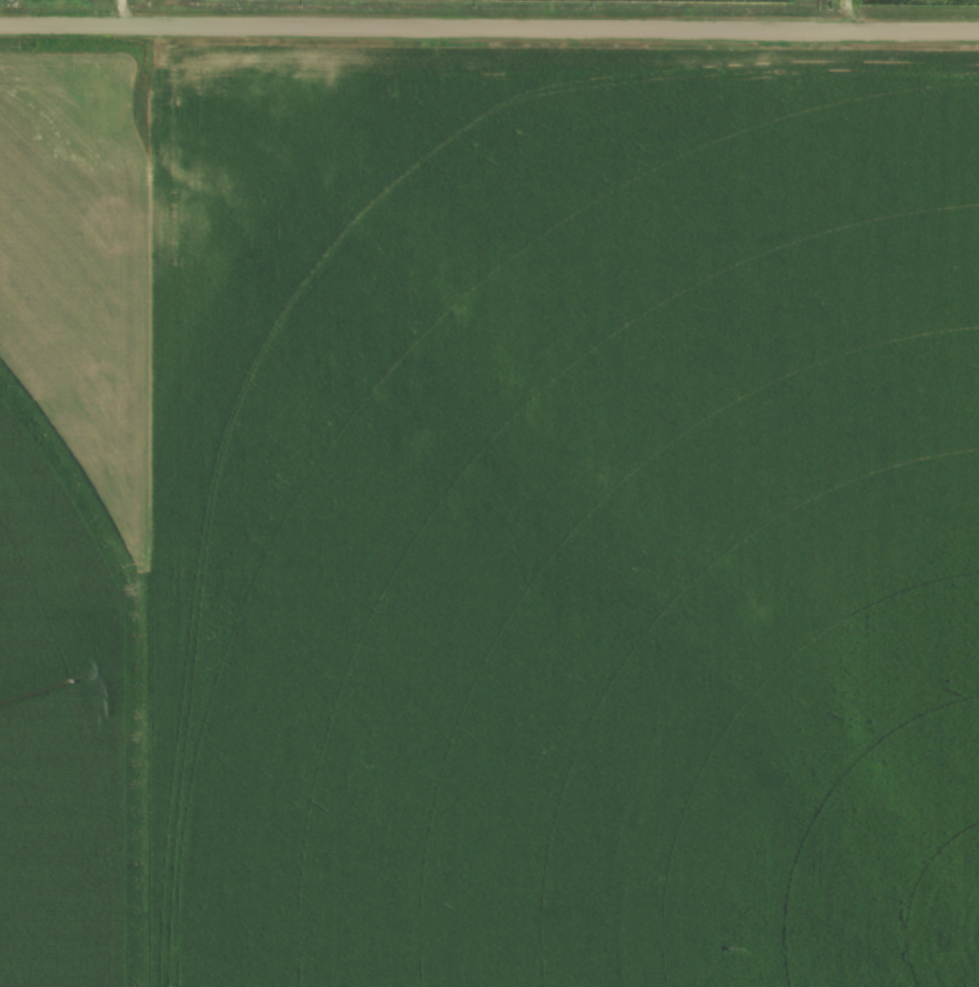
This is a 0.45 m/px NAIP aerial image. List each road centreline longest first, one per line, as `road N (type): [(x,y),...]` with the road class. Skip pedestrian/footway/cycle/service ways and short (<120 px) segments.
road 1 (residential): [(978,33),(0,26)]

